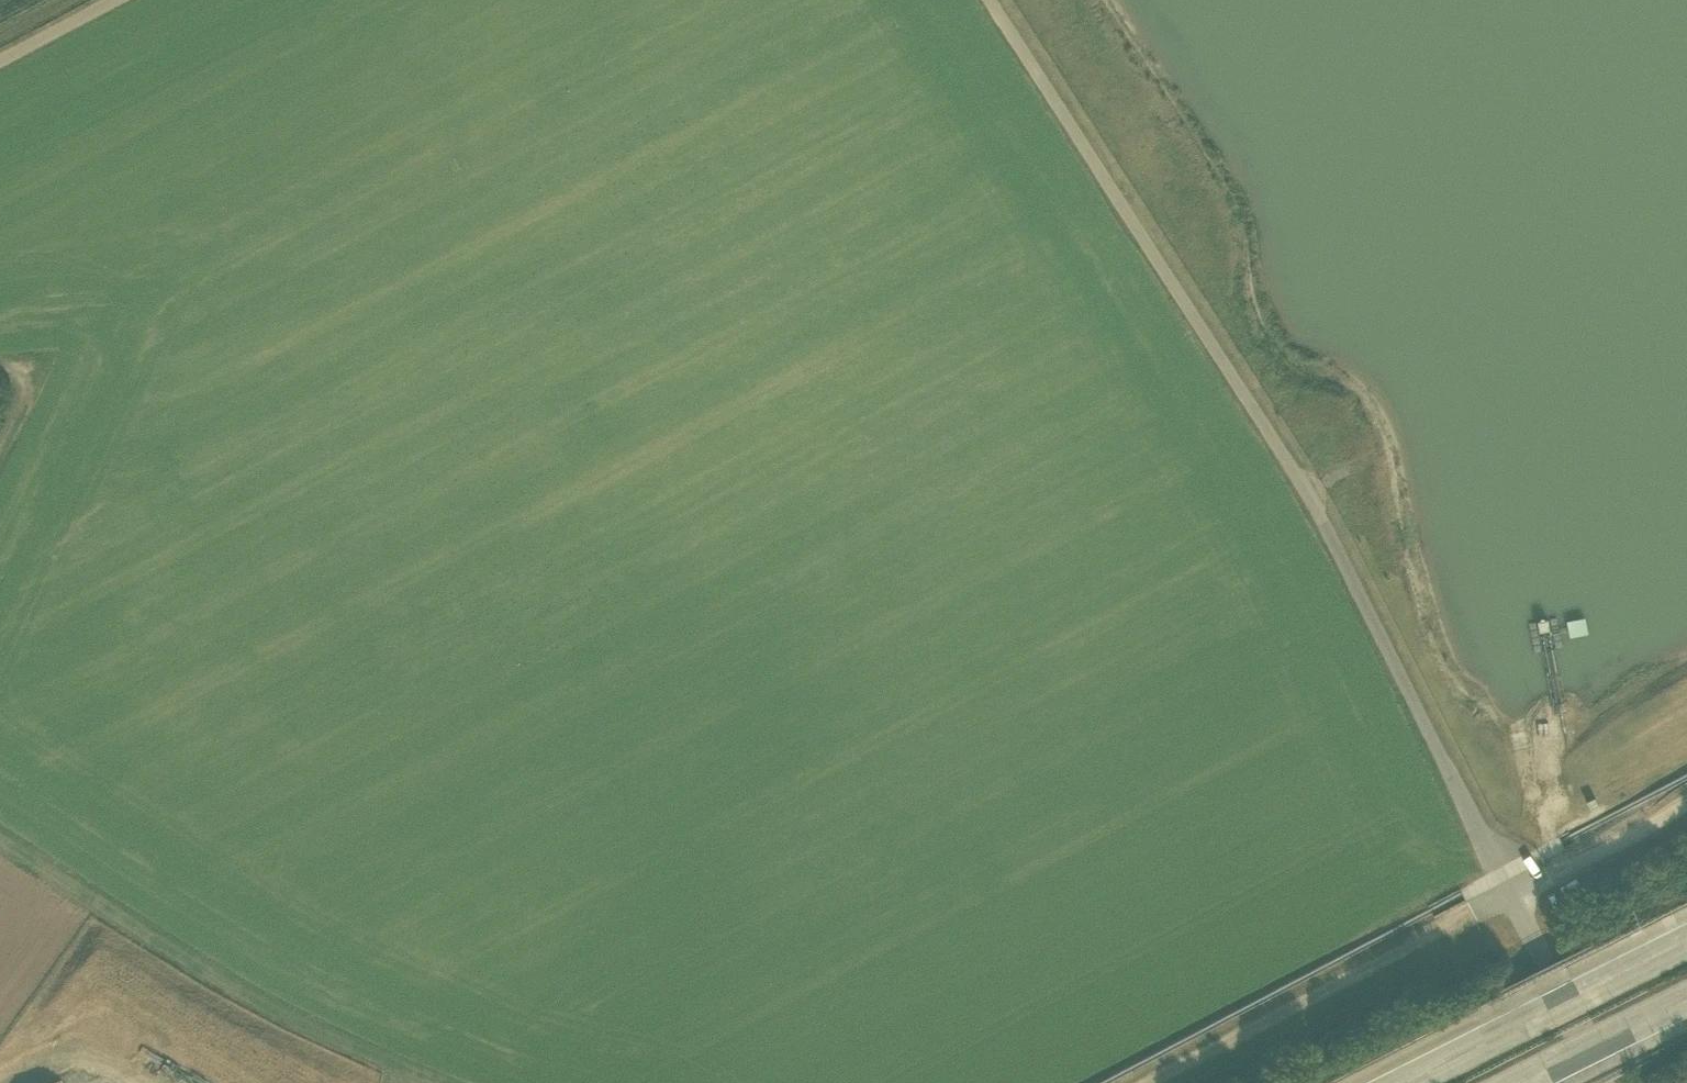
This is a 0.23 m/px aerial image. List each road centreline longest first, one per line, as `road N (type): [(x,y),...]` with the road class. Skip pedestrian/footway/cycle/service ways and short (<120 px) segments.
road 1 (unclassified): [(1606,1082),(1307,489),(991,0)]
road 2 (track): [(443,1082),(251,998),(0,840)]
road 3 (motorway): [(1686,939),(1402,1082)]
road 4 (motorway): [(1514,1082),(1686,996)]
road 5 (unclassified): [(0,59),(111,0)]

